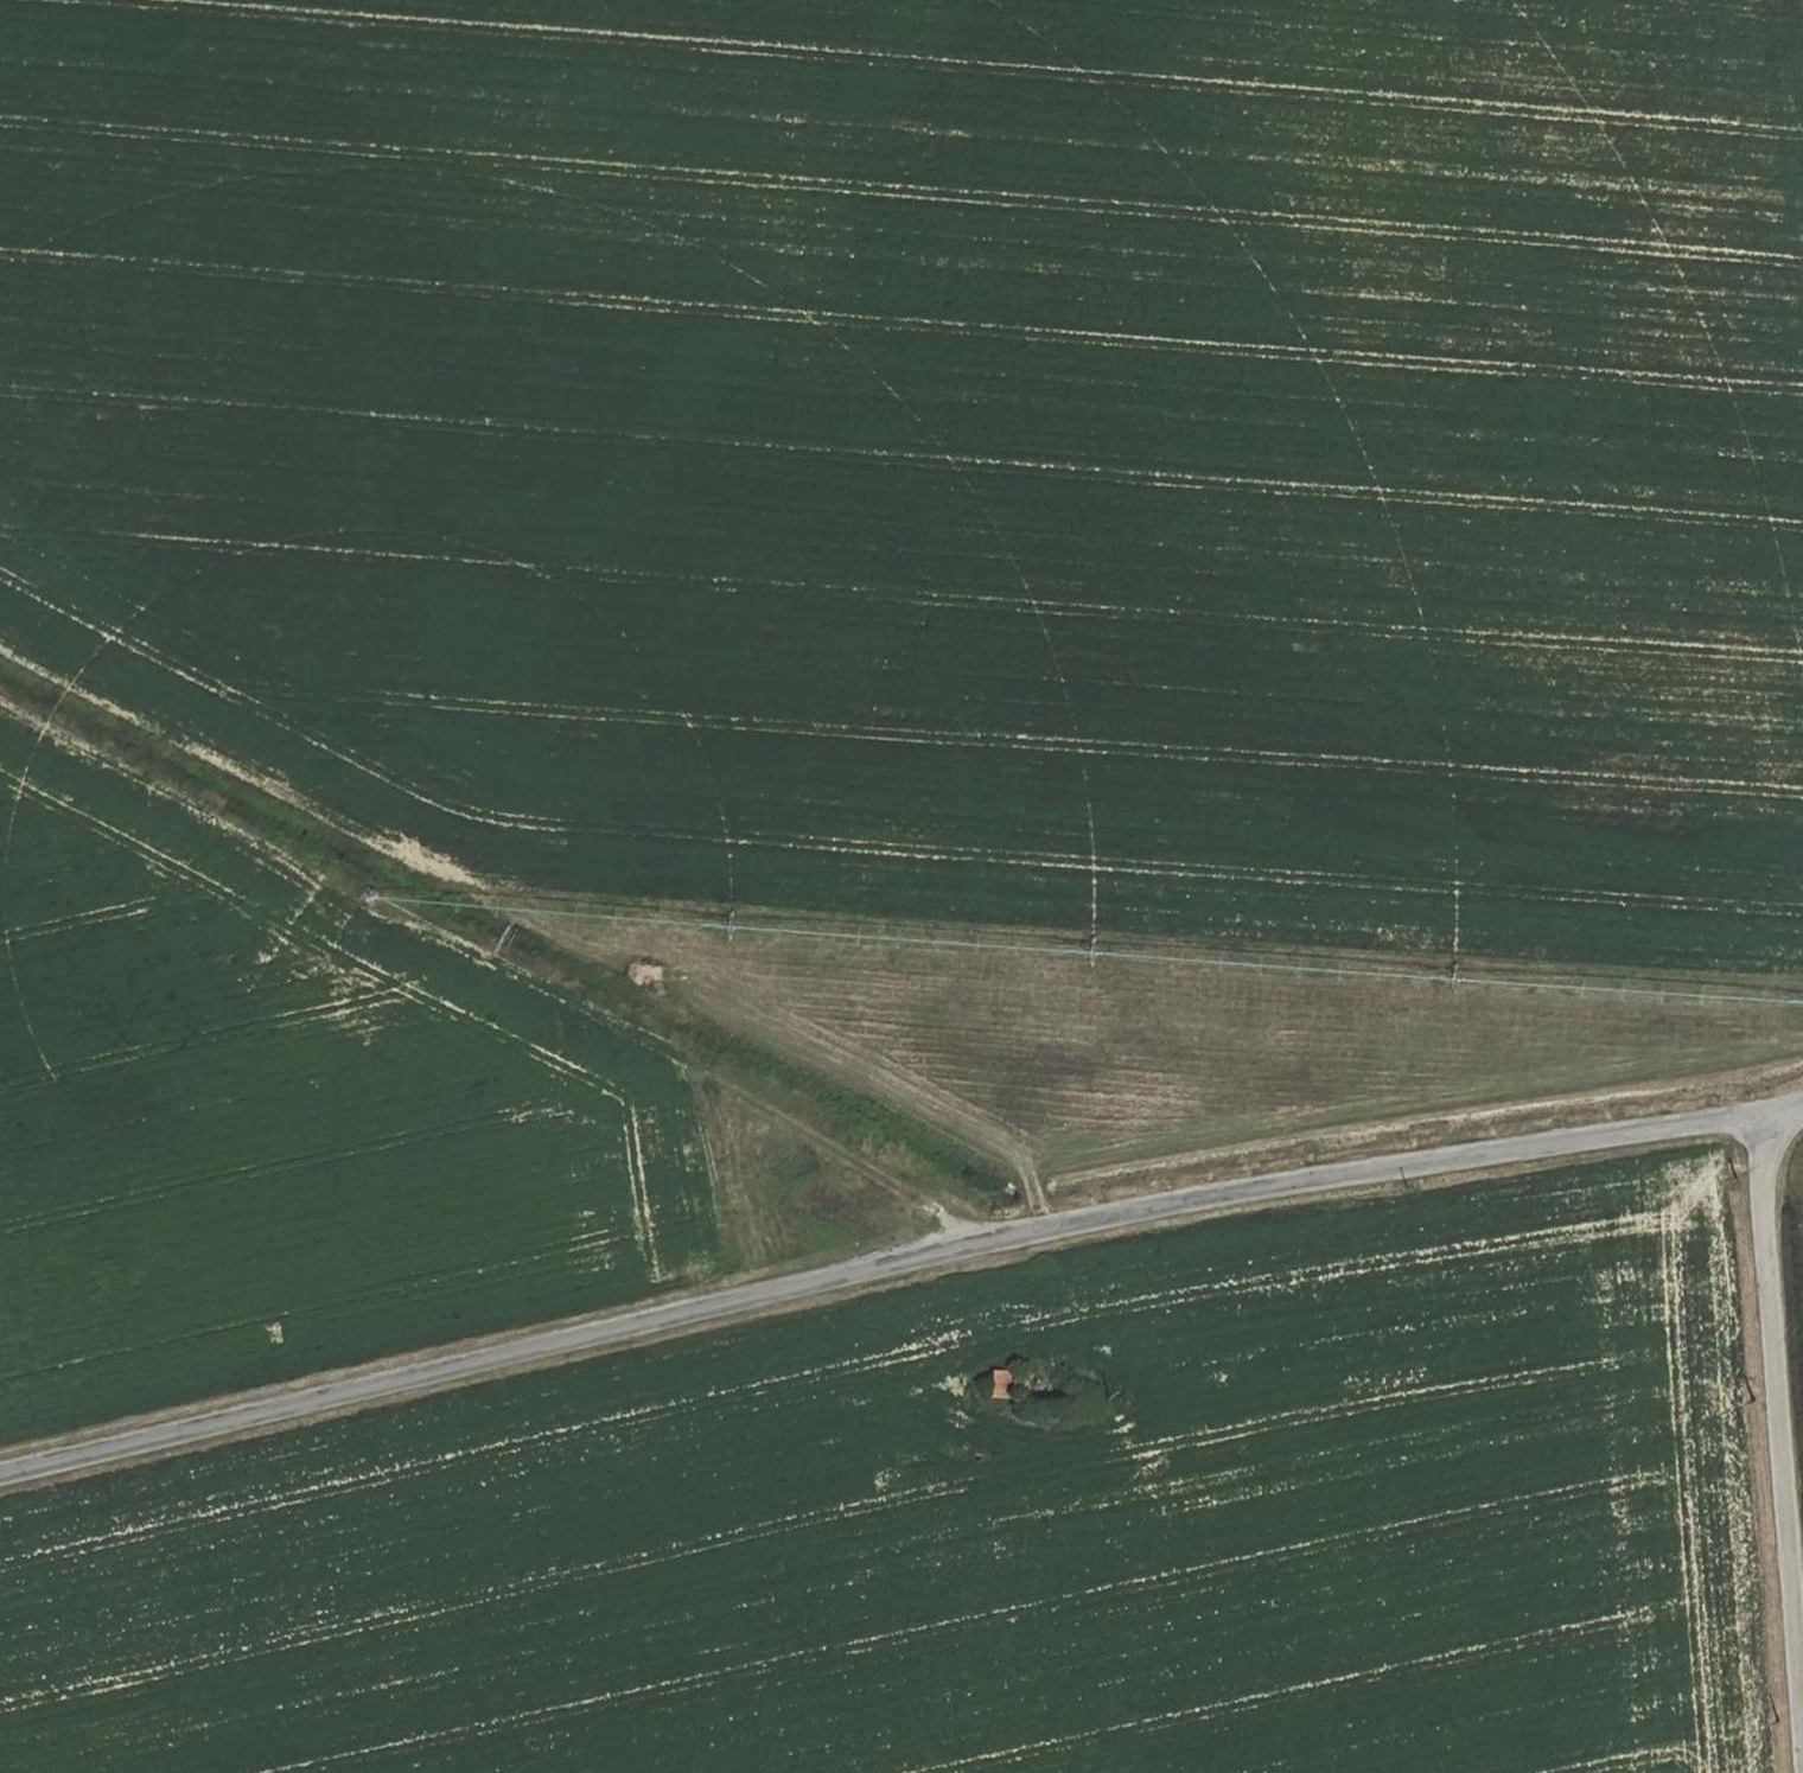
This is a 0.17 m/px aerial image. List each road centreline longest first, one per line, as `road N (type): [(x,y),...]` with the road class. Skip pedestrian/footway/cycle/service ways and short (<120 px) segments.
road 1 (unclassified): [(1761,1118),(1539,1151),(792,1293),(0,1474)]
road 2 (unclassified): [(1761,1118),(1802,1687)]

